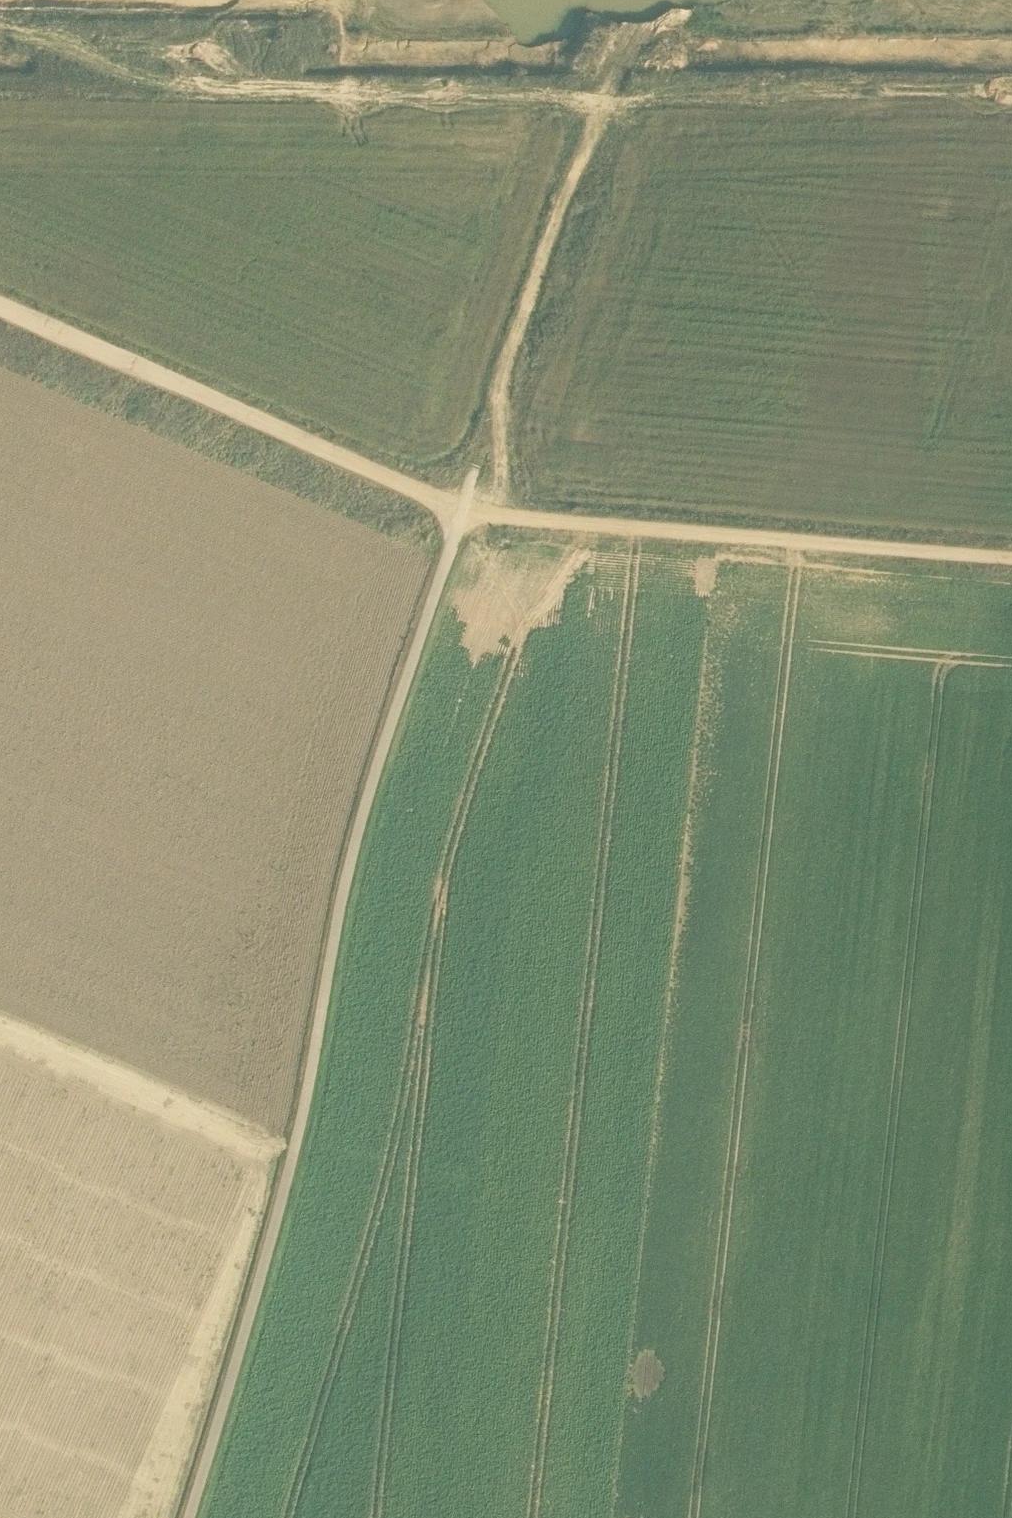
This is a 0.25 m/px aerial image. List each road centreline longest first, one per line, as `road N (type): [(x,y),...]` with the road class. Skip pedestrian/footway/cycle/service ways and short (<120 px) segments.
road 1 (unclassified): [(195,1517),(285,1189),(380,761),(463,514),(499,479),(517,315),(272,314),(97,274),(0,225)]
road 2 (track): [(0,307),(448,497),(463,514),(1011,560)]

